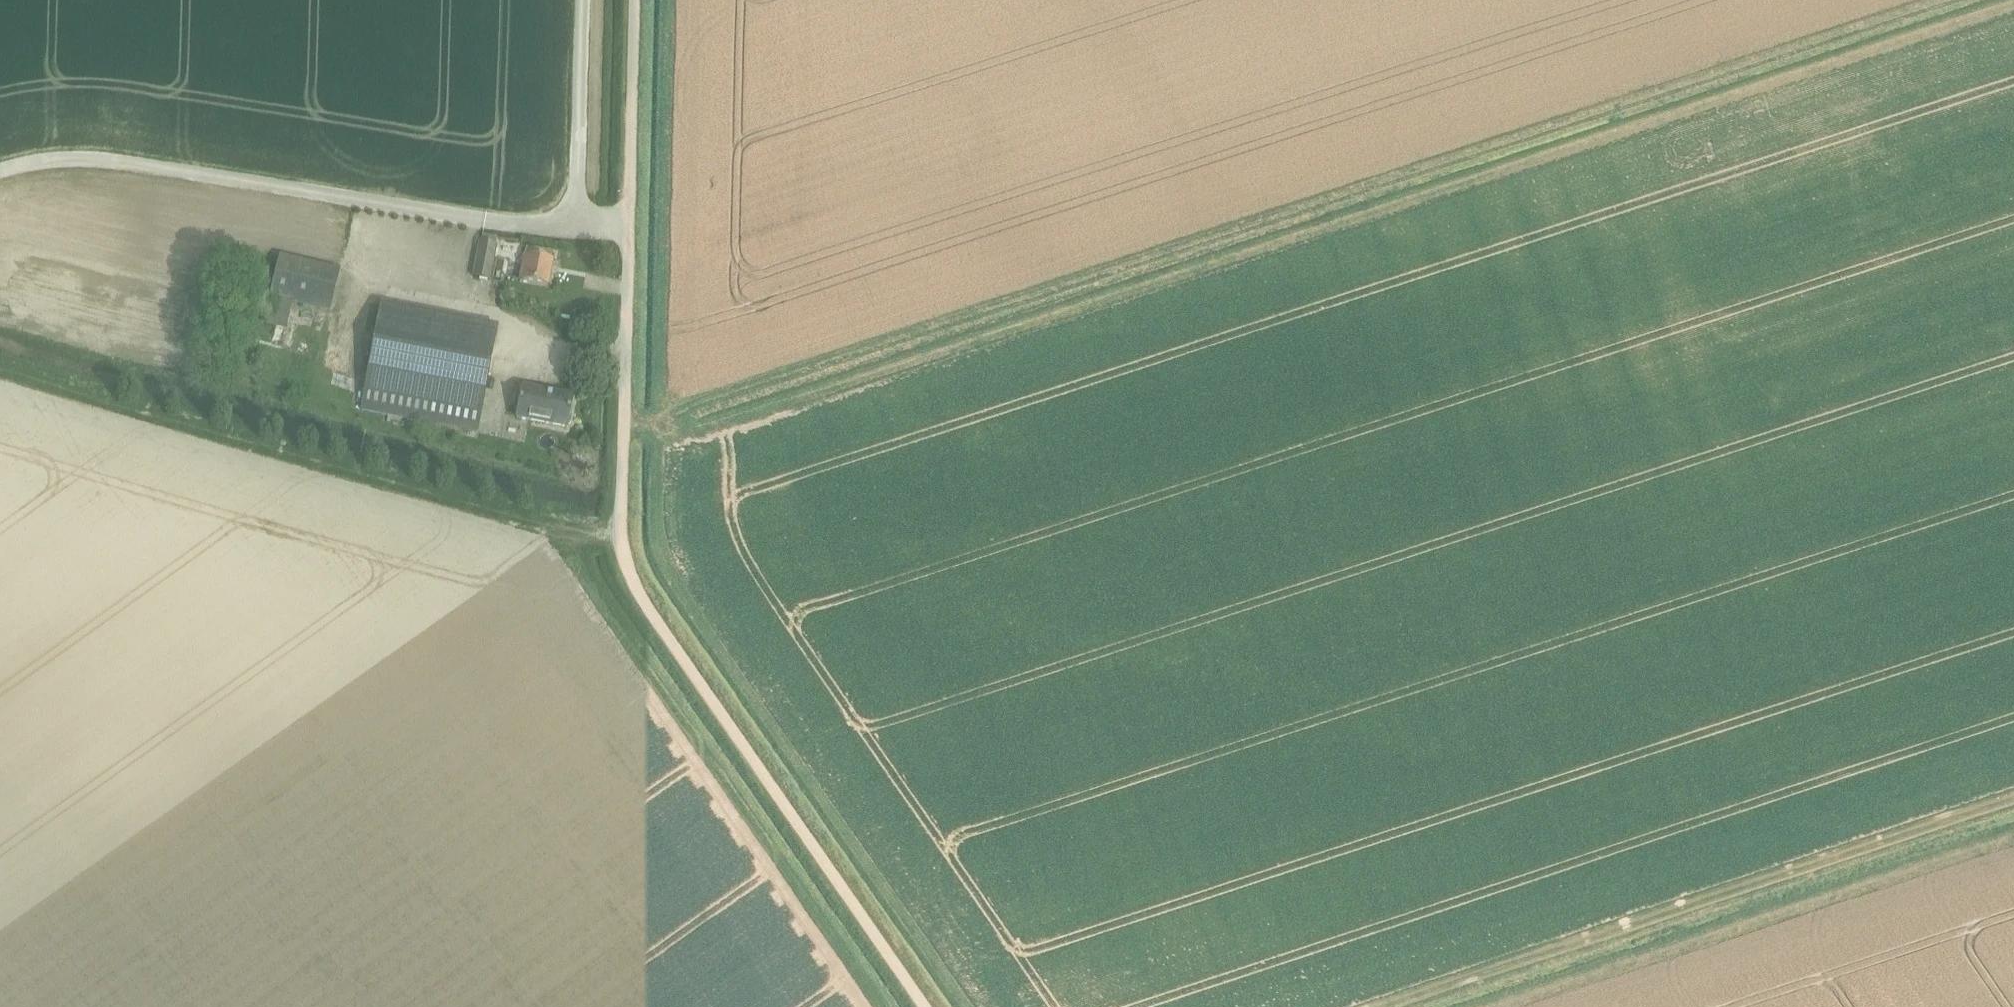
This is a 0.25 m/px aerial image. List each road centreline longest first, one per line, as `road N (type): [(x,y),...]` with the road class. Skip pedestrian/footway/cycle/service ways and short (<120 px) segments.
road 1 (unclassified): [(920,1006),(627,594),(636,0)]

